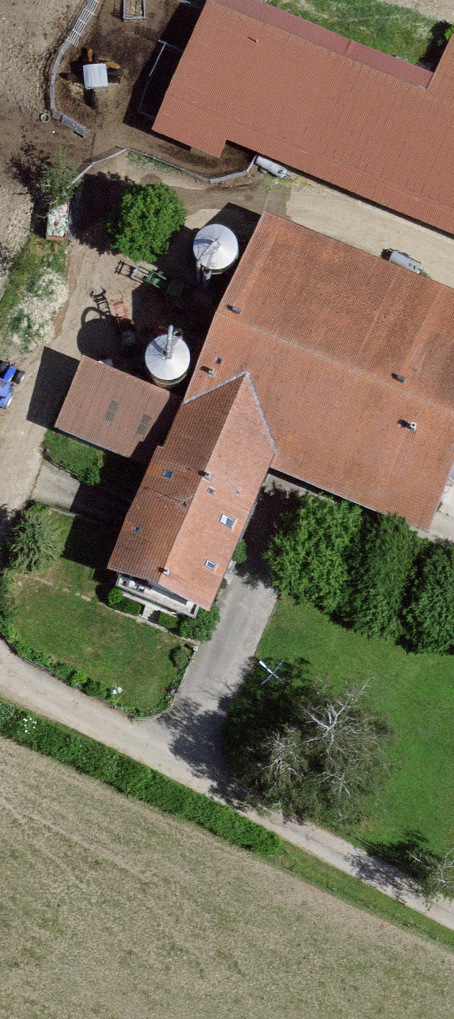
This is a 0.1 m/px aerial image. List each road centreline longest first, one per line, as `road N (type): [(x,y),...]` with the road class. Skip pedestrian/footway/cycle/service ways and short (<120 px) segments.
road 1 (track): [(453,918),(14,685),(0,667)]
road 2 (track): [(0,493),(137,180)]
road 3 (track): [(453,265),(269,190),(137,180)]
road 4 (track): [(187,779),(285,539)]

